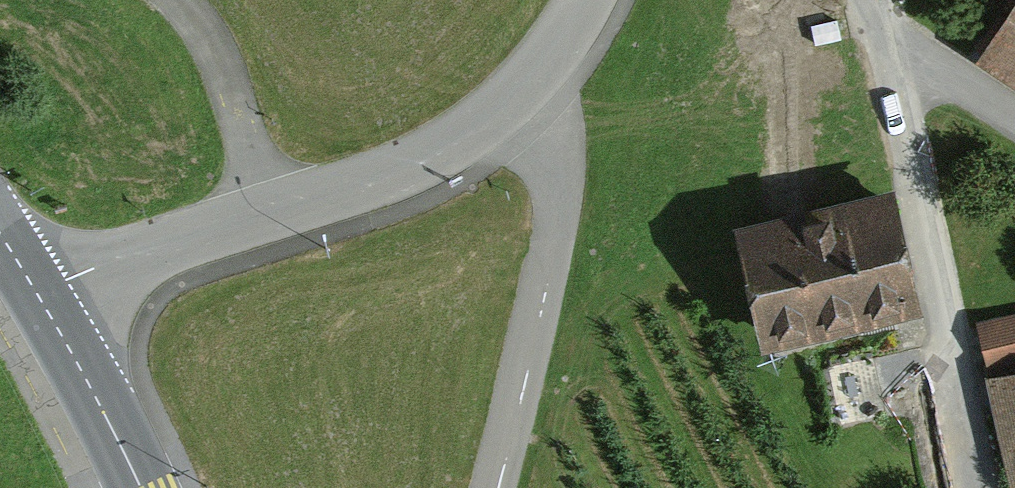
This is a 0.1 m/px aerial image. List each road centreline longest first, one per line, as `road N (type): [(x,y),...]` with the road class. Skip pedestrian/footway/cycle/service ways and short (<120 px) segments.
road 1 (unclassified): [(521,104),(439,153),(93,269),(38,295)]
road 2 (residential): [(521,104),(555,156),(562,231),(497,487)]
road 3 (secondary): [(141,487),(38,295)]
road 4 (unclassified): [(592,0),(521,104)]

